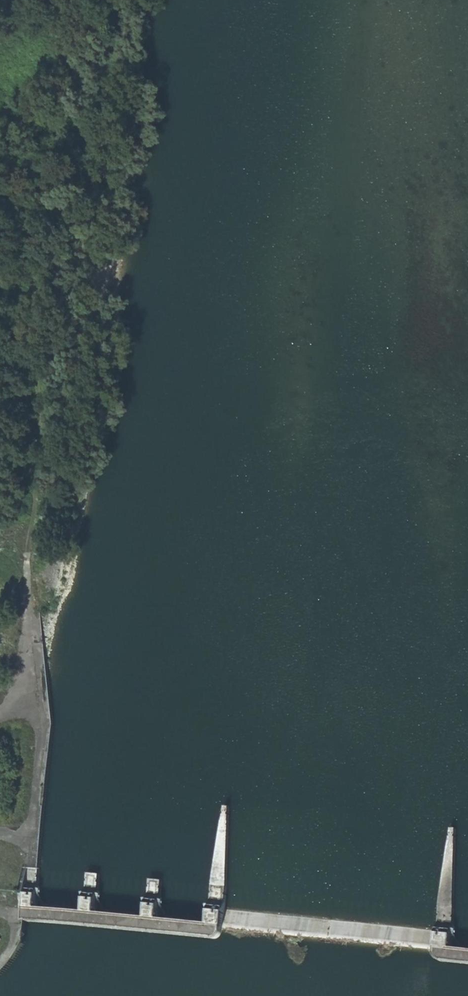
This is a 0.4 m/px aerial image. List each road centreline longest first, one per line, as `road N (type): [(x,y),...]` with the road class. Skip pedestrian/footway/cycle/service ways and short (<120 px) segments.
road 1 (track): [(32,712),(28,537),(40,438),(29,358),(39,279),(0,177)]
road 2 (track): [(0,718),(32,712),(44,731),(33,832),(22,841),(0,836)]

